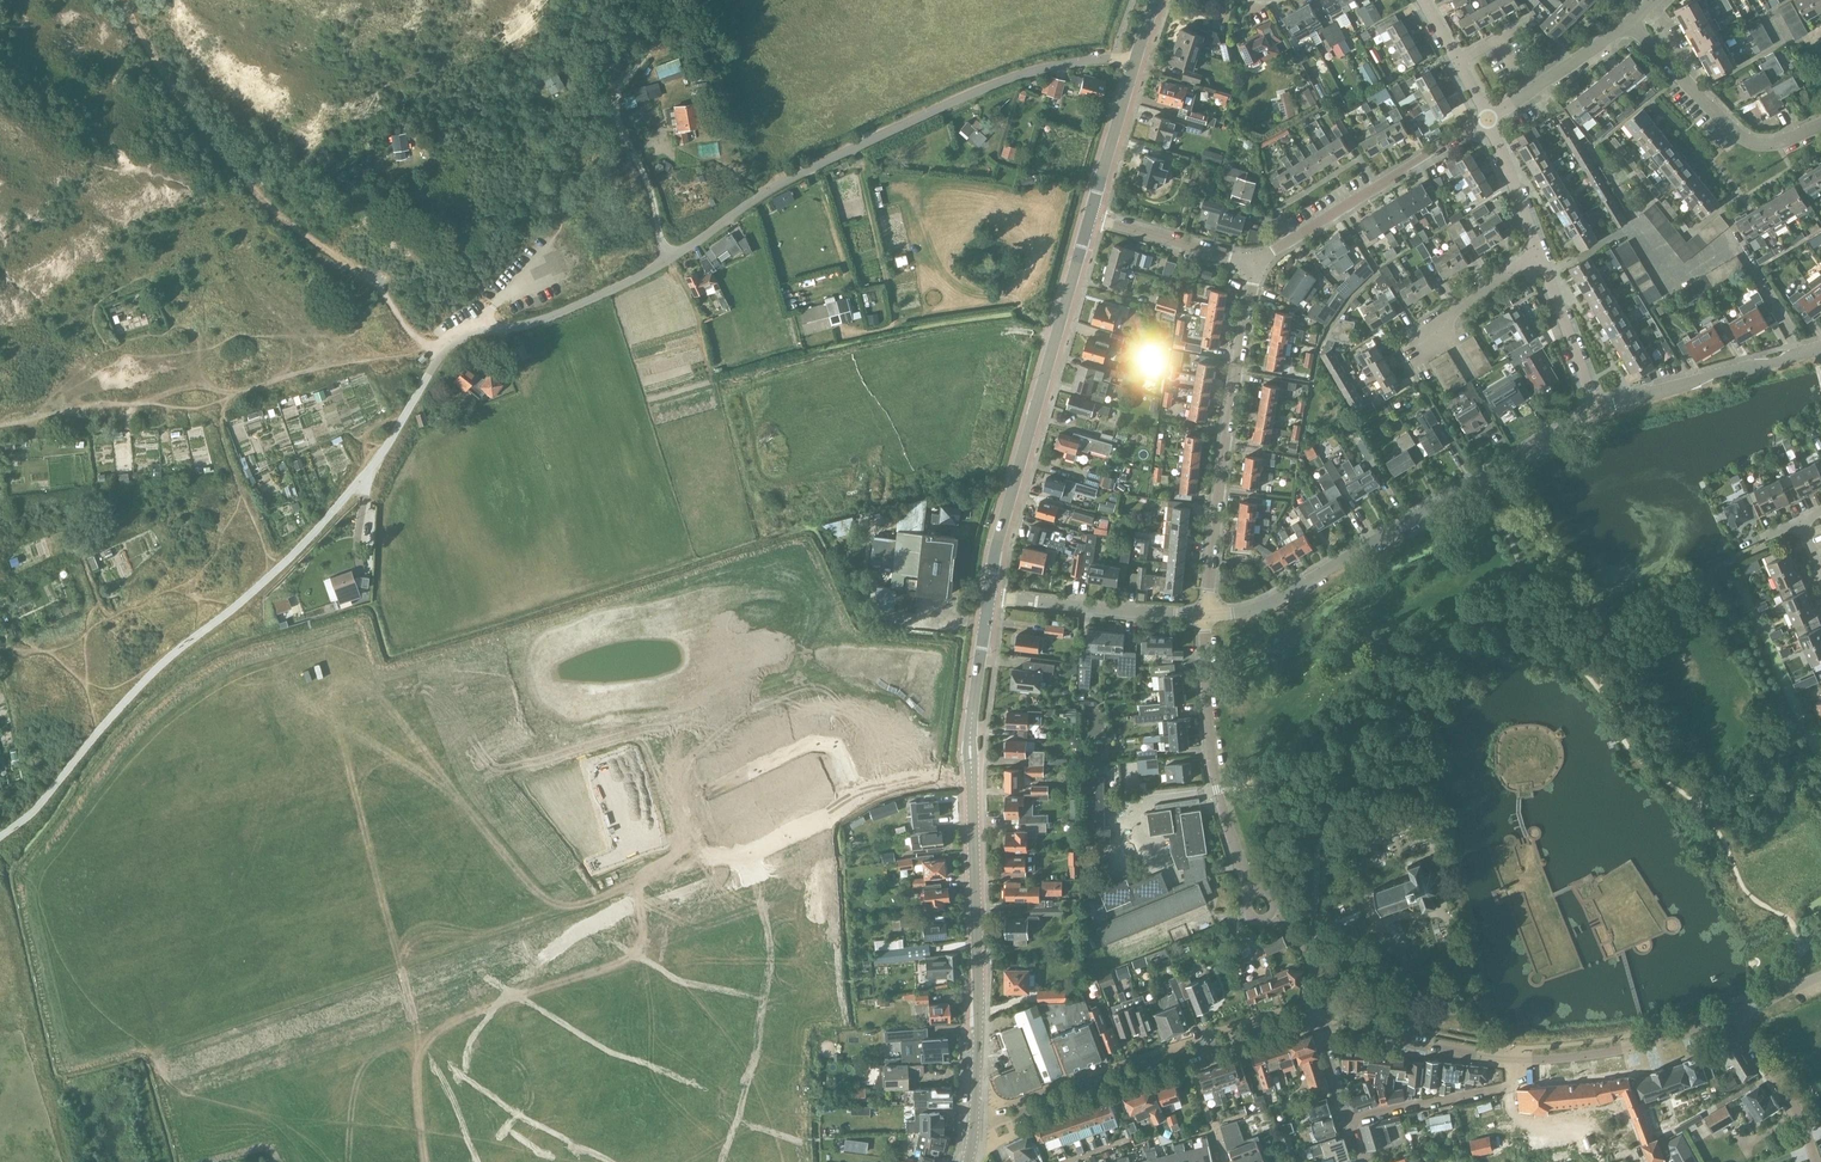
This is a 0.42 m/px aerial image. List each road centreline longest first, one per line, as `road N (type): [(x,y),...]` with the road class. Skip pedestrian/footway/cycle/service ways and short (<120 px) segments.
road 1 (track): [(62,1074),(131,1054),(166,1057),(831,835),(832,825),(891,788),(971,781)]
road 2 (unclassified): [(341,504),(455,341),(614,291),(808,168),(952,99),(1022,74),(1113,58)]
road 3 (secondary): [(974,1130),(980,1010),(971,739),(991,596)]
road 4 (residential): [(1210,618),(1239,616),(1293,591),(1591,411)]
road 5 (secondary): [(991,596),(1009,499),(1090,218)]
road 6 (residential): [(974,1130),(1289,1021),(1319,1025)]
road 7 (residential): [(1210,618),(1251,262)]
road 8 (residential): [(1210,618),(1208,735),(1217,793),(1249,889),(1263,906)]
road 9 (track): [(679,0),(623,88),(620,110),(669,258)]
road 10 (residential): [(1251,262),(1490,118)]
road 11 (residential): [(1820,124),(1772,146),(1742,138),(1629,22)]
road 12 (residential): [(1591,411),(1820,346)]
road 13 (residential): [(1509,1060),(1622,1051),(1735,1014)]
road 14 (residential): [(1210,618),(991,596)]
road 15 (residential): [(1319,1025),(1509,1060)]
road 16 (residential): [(1347,1120),(1510,1085),(1509,1060)]
road 17 (residential): [(1421,372),(1412,355),(1425,330),(1540,257)]
road 18 (residential): [(1817,1161),(1804,1125),(1735,1014)]
road 19 (residential): [(1490,118),(1629,22)]
road 20 (residential): [(1251,262),(1090,218)]
road 21 (residential): [(1591,411),(1540,257)]
road 22 (secondary): [(1090,218),(1134,64)]
road 23 (residential): [(1540,257),(1490,118)]

